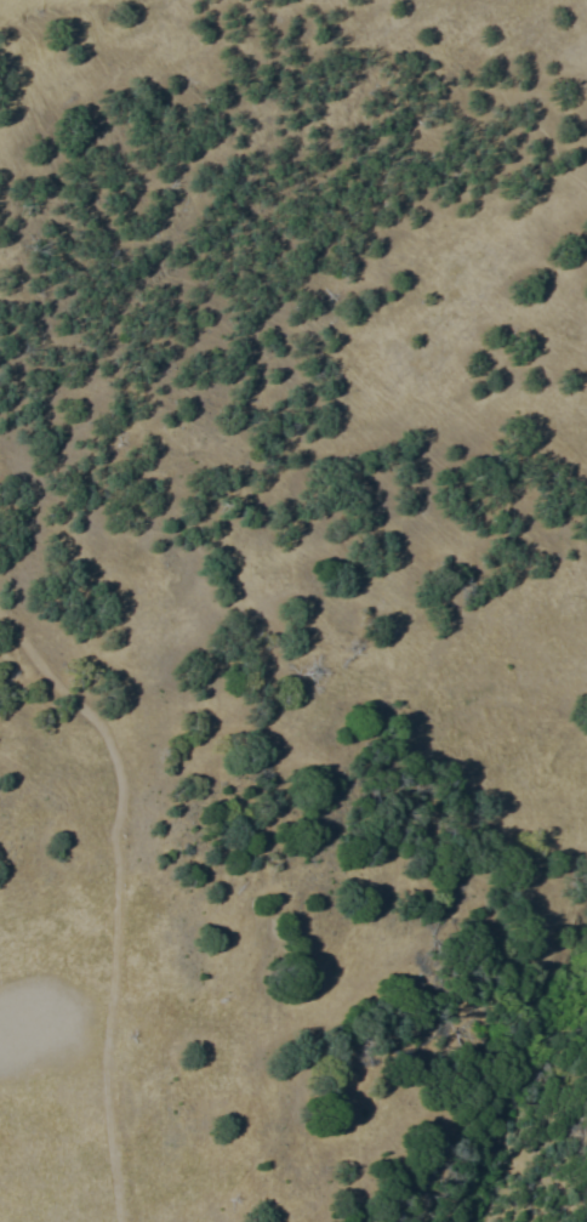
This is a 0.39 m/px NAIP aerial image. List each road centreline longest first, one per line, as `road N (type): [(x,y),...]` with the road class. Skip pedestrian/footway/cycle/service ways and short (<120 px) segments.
road 1 (track): [(0,616),(98,726),(113,758),(118,875),(103,1074),(115,1207)]

